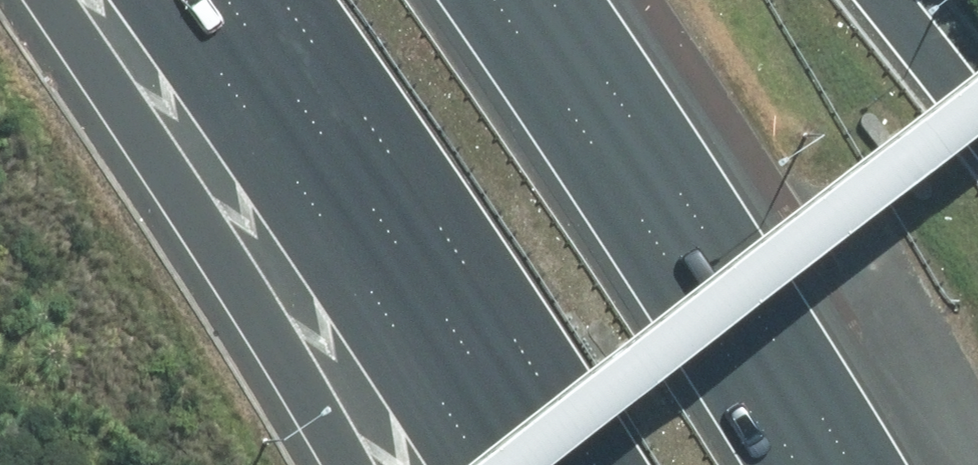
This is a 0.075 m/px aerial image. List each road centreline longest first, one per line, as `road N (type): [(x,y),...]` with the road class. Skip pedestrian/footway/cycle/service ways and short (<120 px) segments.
road 1 (motorway): [(495,0),(796,464)]
road 2 (motorway): [(346,464),(268,315),(53,0)]
road 3 (motorway): [(588,447),(281,0)]
road 4 (motorway): [(884,0),(977,116)]

